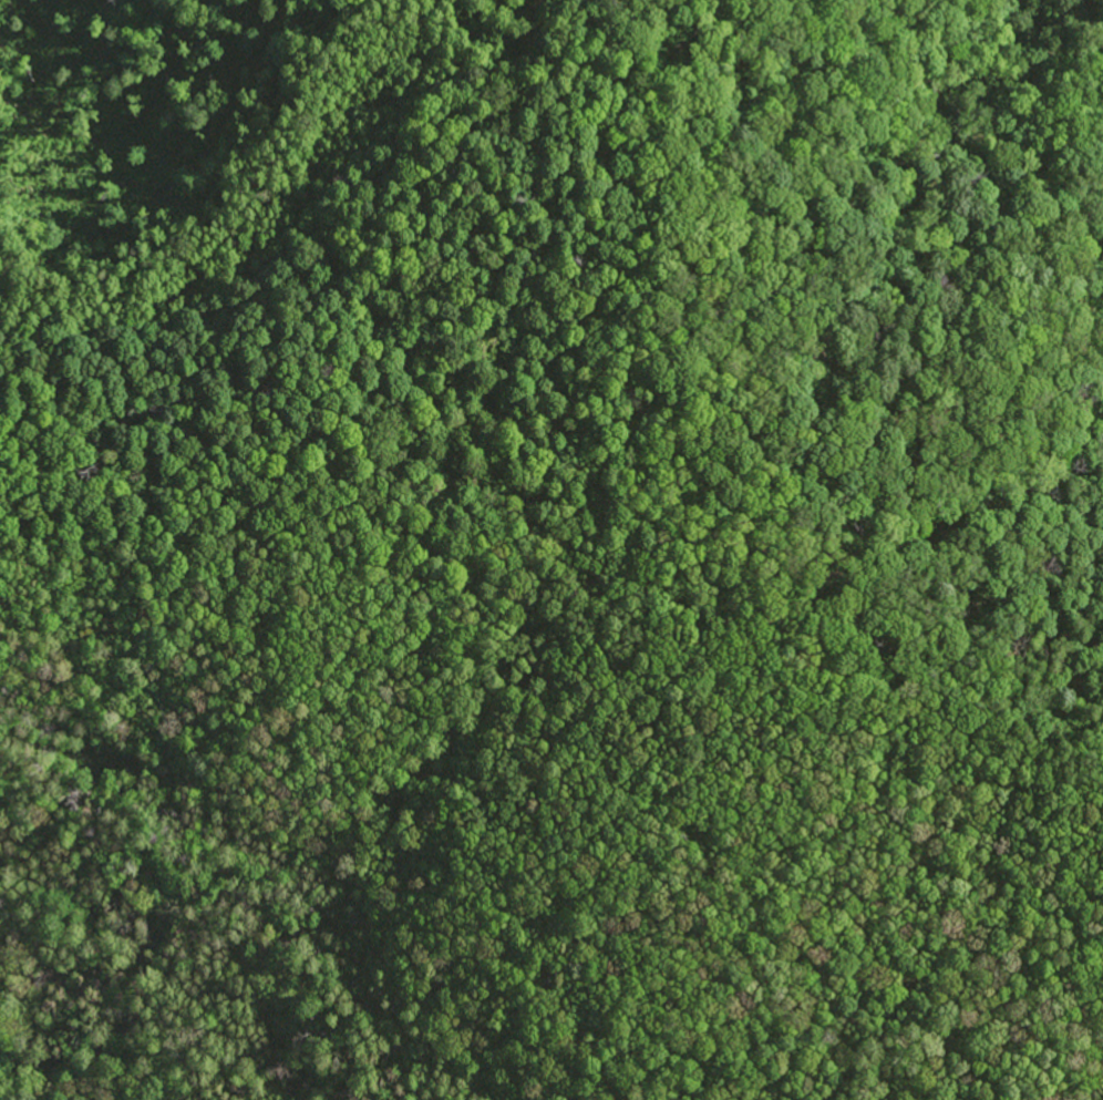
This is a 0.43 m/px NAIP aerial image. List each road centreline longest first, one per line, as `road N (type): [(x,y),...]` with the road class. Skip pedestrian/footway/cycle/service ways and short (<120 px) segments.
road 1 (track): [(810,0),(1032,226),(1050,274),(1102,339)]
road 2 (track): [(1102,93),(1068,60),(920,0)]

